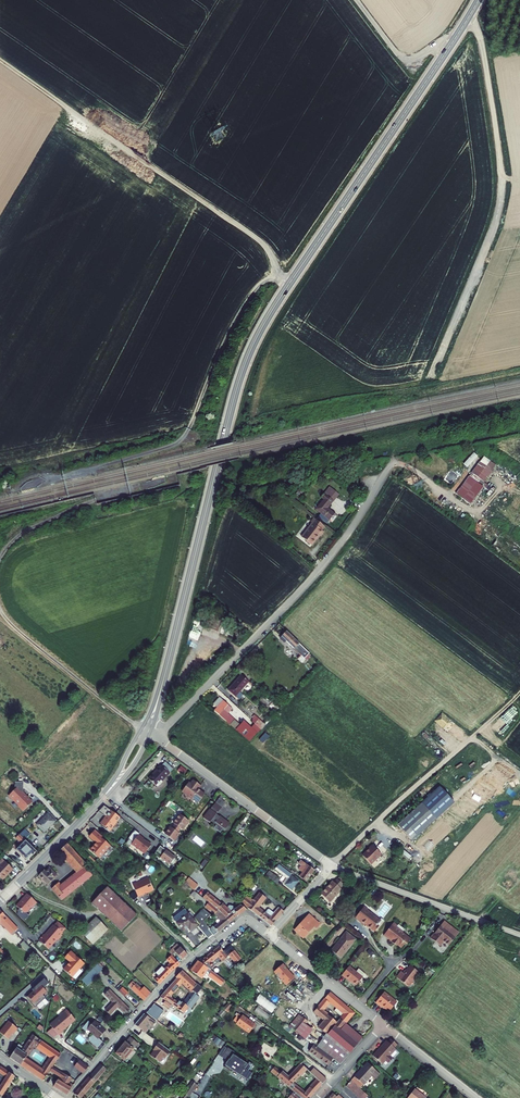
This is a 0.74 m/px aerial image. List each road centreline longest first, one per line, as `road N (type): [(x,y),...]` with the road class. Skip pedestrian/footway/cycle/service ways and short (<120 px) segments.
road 1 (secondary): [(478,0),(257,336),(174,641)]
road 2 (track): [(0,60),(263,244),(278,280)]
road 3 (track): [(332,866),(519,692)]
road 4 (residential): [(150,732),(332,866)]
road 5 (residential): [(332,866),(519,936)]
road 6 (residential): [(187,963),(68,1097)]
road 7 (secondary): [(97,804),(0,902)]
road 8 (track): [(454,40),(408,61),(356,0)]

